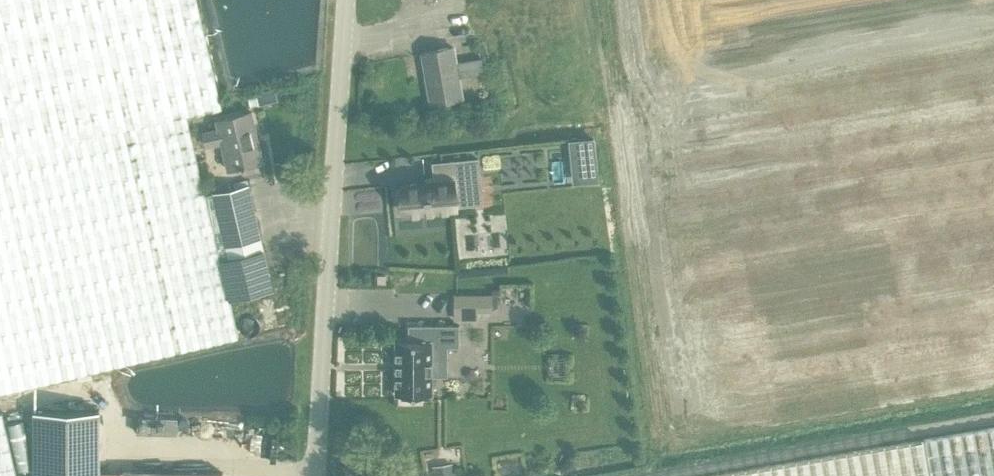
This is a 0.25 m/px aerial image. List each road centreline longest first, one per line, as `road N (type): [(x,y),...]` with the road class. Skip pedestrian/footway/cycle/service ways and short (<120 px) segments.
road 1 (unclassified): [(315,475),(344,0)]
road 2 (track): [(659,475),(993,418)]

